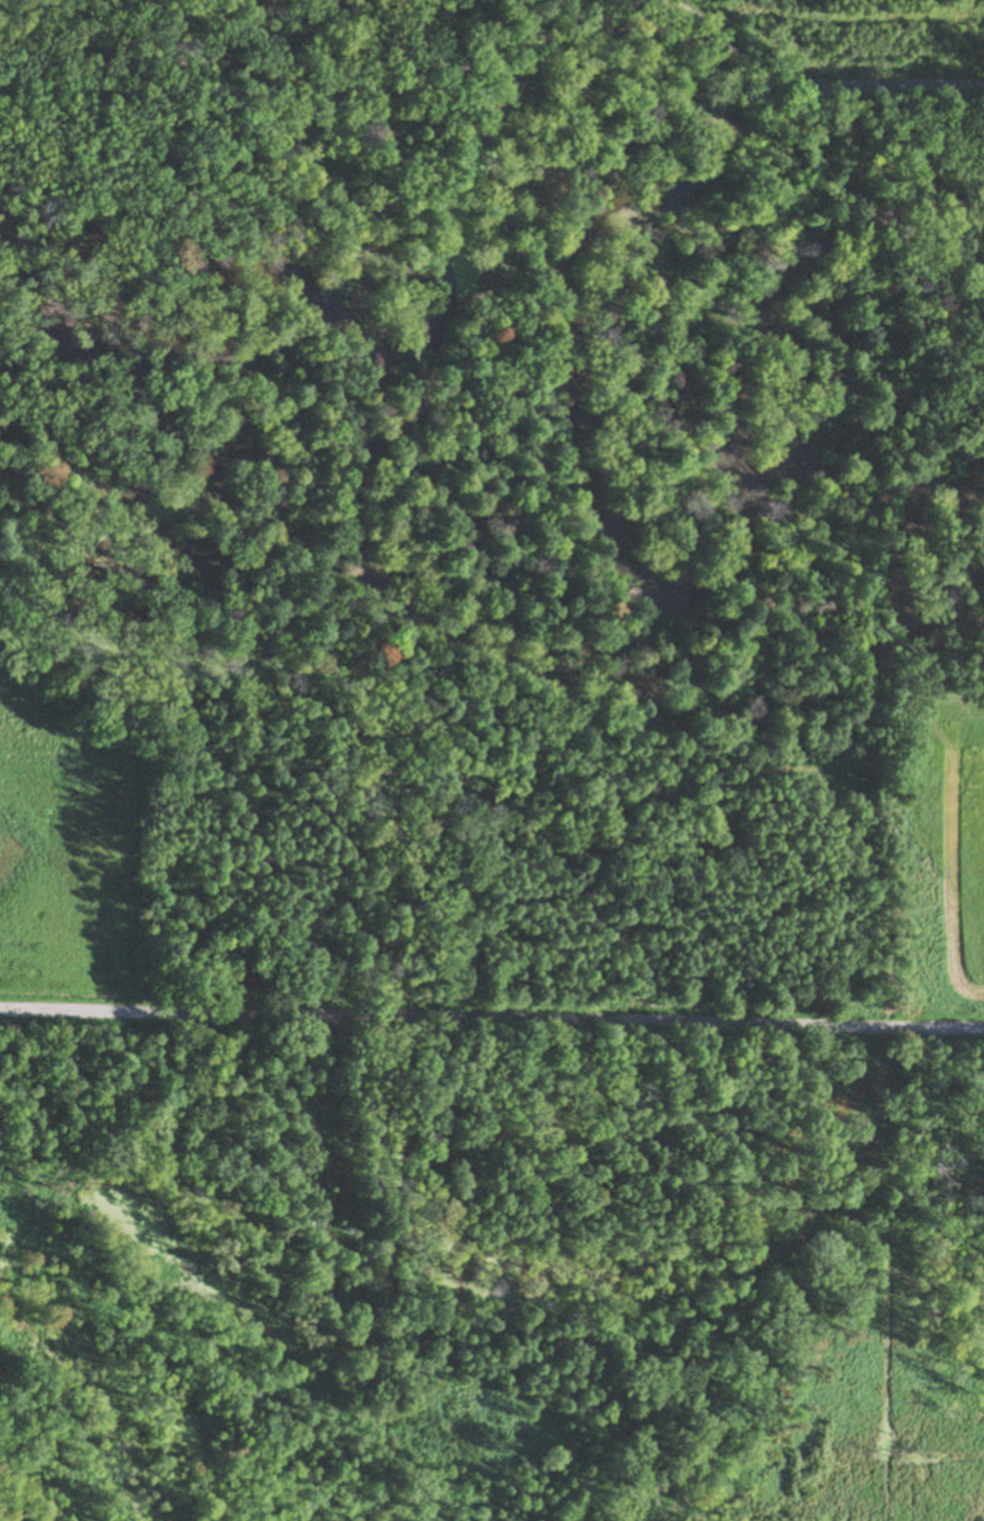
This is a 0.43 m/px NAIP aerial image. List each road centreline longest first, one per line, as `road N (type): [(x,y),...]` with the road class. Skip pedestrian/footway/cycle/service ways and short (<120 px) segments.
road 1 (residential): [(0,1010),(983,1029)]
road 2 (residential): [(0,89),(412,87),(446,76),(577,0)]
road 3 (residential): [(657,0),(694,15),(747,63),(793,86),(983,86)]

